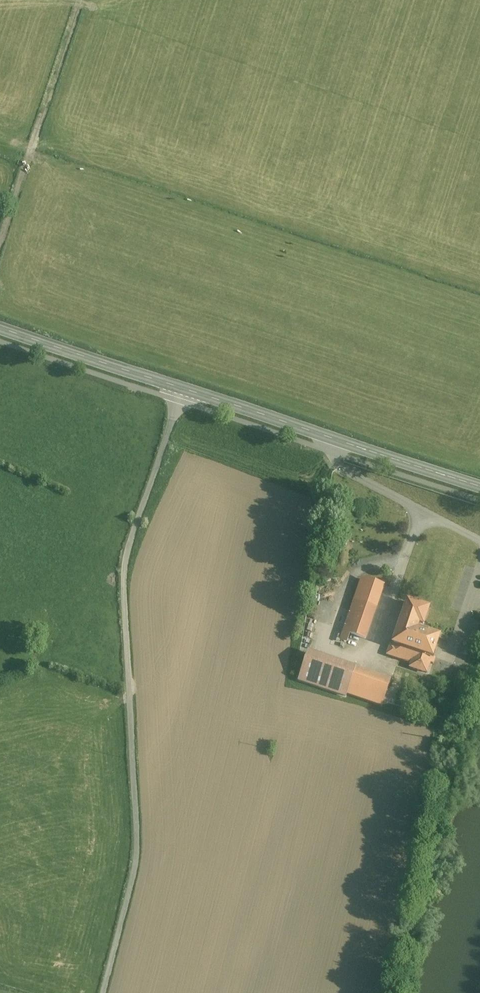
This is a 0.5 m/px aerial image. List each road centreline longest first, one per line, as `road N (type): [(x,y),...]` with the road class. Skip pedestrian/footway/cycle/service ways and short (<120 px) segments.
road 1 (unclassified): [(183,390),(125,564),(138,848),(103,992)]
road 2 (secondary): [(479,489),(183,390)]
road 3 (secondary): [(183,390),(0,330)]

